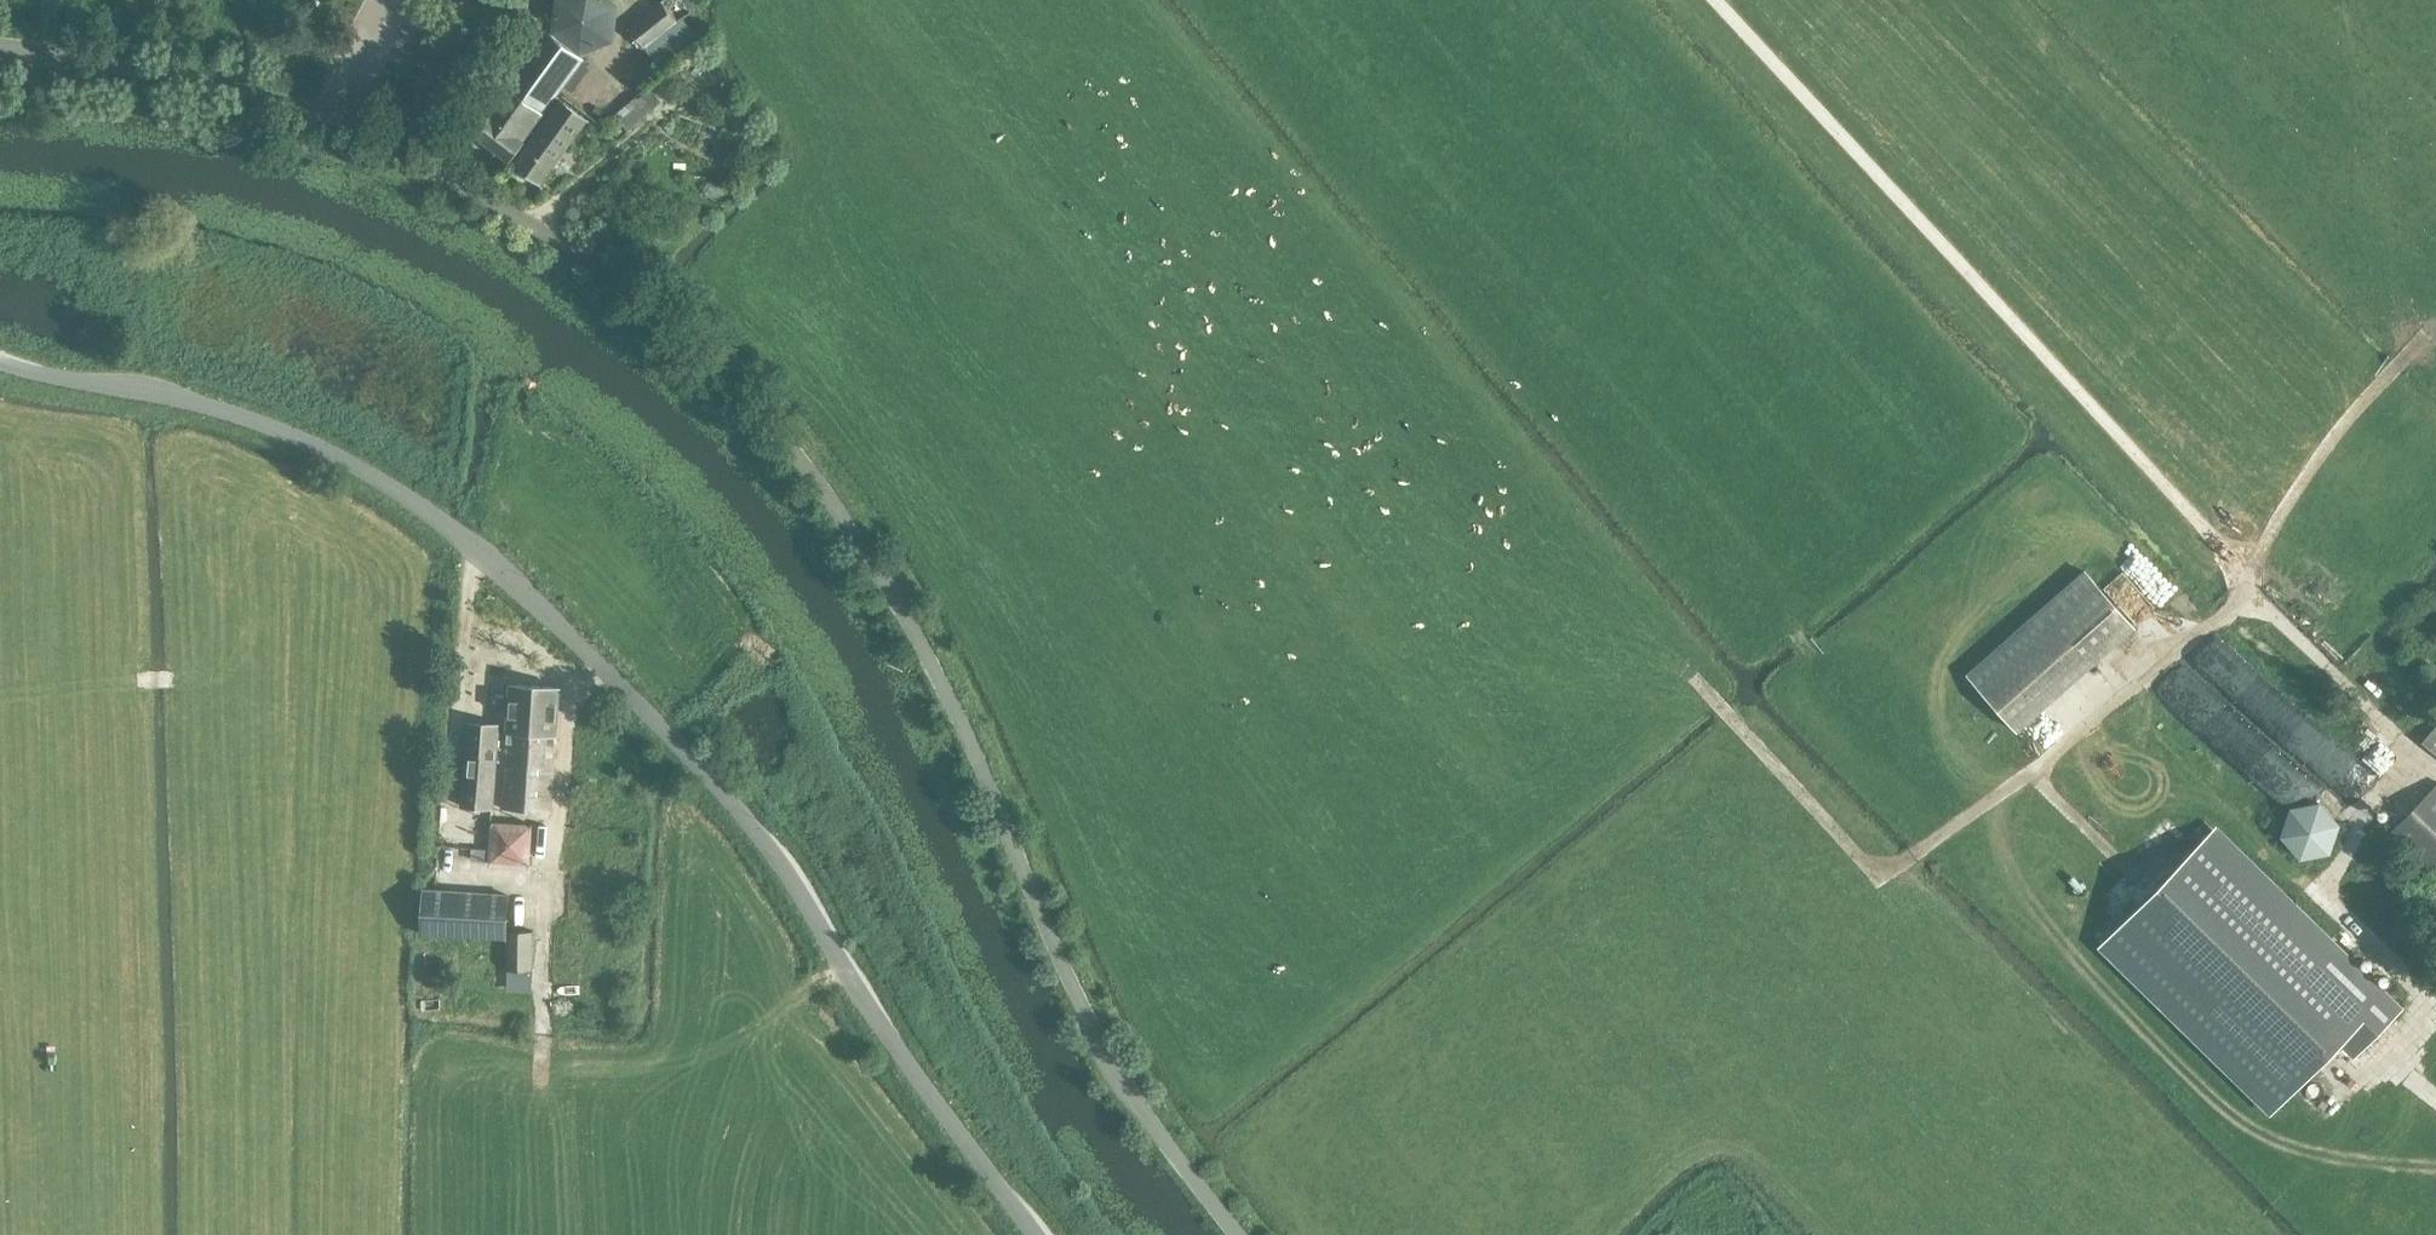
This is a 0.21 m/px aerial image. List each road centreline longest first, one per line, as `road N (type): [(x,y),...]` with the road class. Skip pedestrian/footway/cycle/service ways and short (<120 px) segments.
road 1 (unclassified): [(1243,1234),(1111,1057),(938,677),(728,354),(582,255),(371,138),(202,79),(0,48)]
road 2 (unclassified): [(0,362),(157,394),(285,432),(377,478),(495,564),(697,763),(773,852),(976,1162),(1036,1234)]
road 3 (track): [(1717,0),(2152,468),(2247,585),(2342,426),(2431,328)]
road 4 (track): [(2247,585),(2252,596),(1895,867),(1868,865),(1693,677)]
road 5 (track): [(2431,328),(2365,0)]
road 6 (track): [(738,1234),(738,1075),(786,1002),(849,972)]
road 7 (track): [(2252,596),(2435,765)]
road 8 (track): [(328,123),(391,0)]

